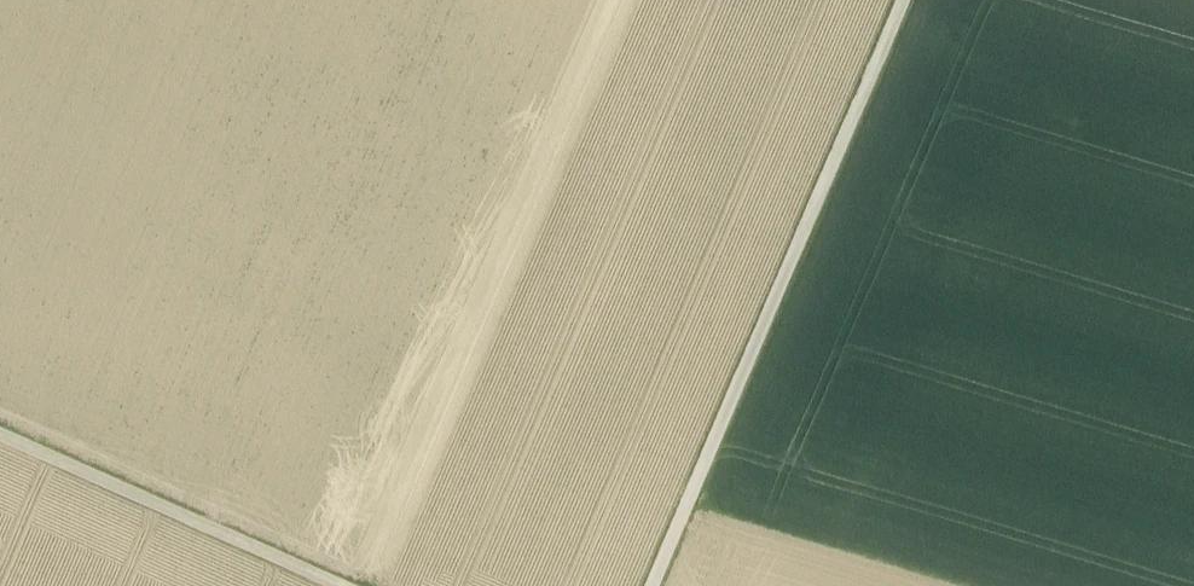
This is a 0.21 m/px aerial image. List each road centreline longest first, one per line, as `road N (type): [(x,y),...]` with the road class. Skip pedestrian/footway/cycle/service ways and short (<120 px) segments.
road 1 (track): [(907,0),(657,585)]
road 2 (track): [(338,585),(0,436)]

